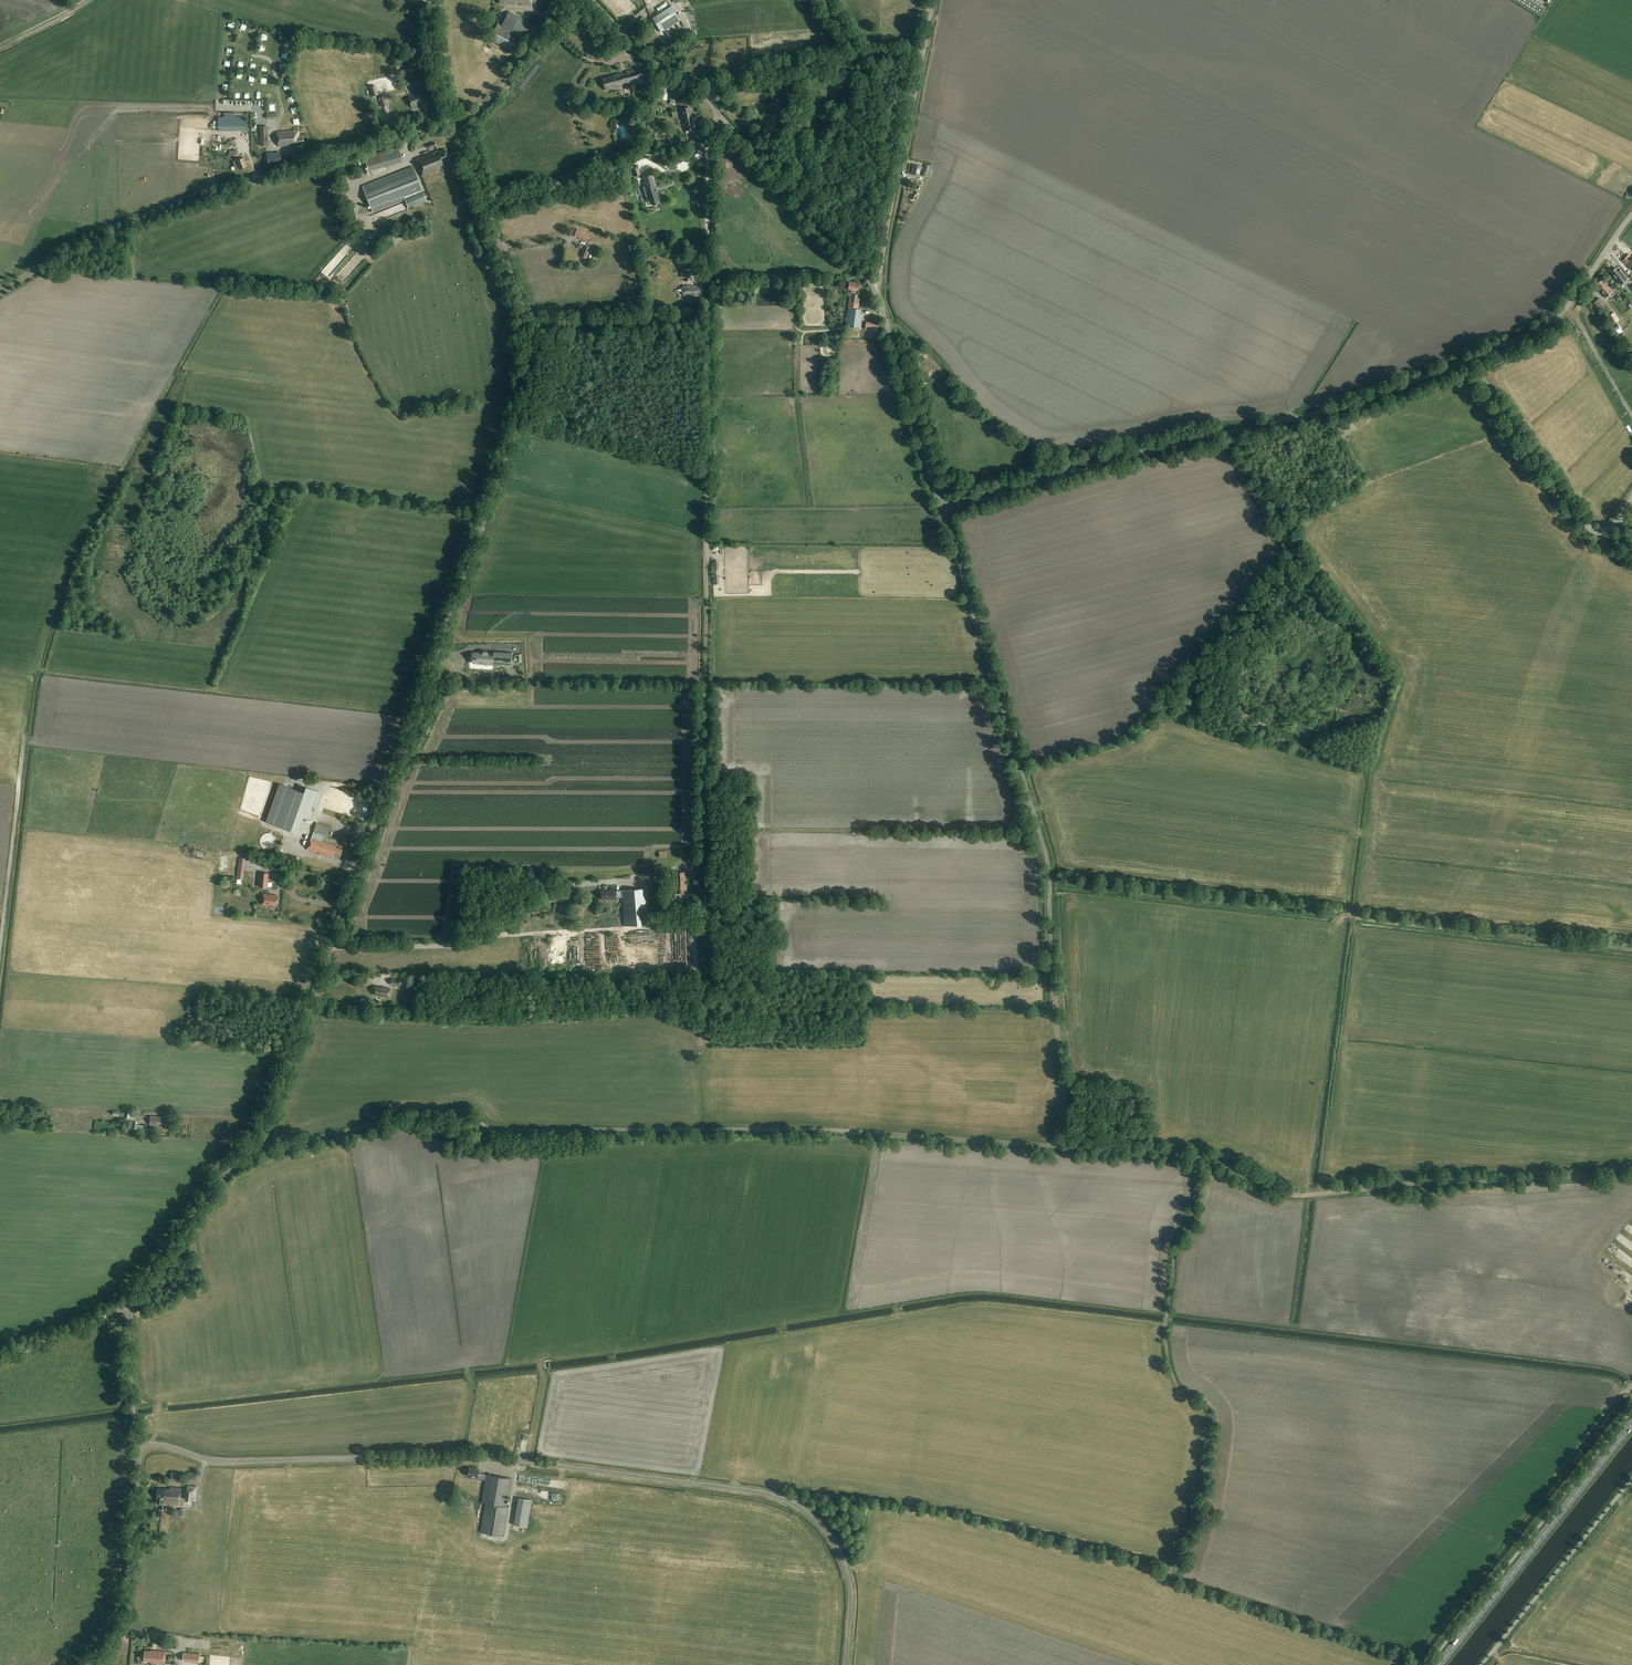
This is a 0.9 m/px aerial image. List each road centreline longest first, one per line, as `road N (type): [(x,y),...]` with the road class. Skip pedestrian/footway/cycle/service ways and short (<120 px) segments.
road 1 (tertiary): [(130,1311),(285,1079),(524,408),(524,313),(457,123)]
road 2 (track): [(1055,1008),(878,1005),(866,1036),(854,1044),(705,1038),(707,300)]
road 3 (unclassified): [(846,1664),(851,1593),(842,1558),(813,1518),(770,1495),(483,1457),(232,1461),(137,1445)]
road 4 (unclassified): [(941,511),(1183,440),(1323,413),(1535,330),(1563,313),(1631,216)]
road 5 (unclassified): [(1056,1145),(1065,1100),(1047,859),(941,511)]
road 6 (unclassified): [(941,511),(865,276),(693,87),(637,49),(591,0)]
road 7 (unclassified): [(1631,1166),(1300,1196),(1174,1153),(1056,1145)]
road 8 (track): [(1631,949),(1353,918),(1321,1194)]
road 9 (unclassified): [(0,292),(117,231),(457,123)]
road 10 (track): [(1179,1568),(1210,1456),(1210,1424),(1174,1382),(1166,1339),(1198,1158)]
road 11 (track): [(332,944),(473,944),(557,890),(666,878),(705,858)]
road 12 (track): [(1049,882),(1353,918),(1364,837)]
road 13 (primary): [(1440,1664),(1631,1425)]
road 14 (track): [(874,289),(934,0)]
road 15 (track): [(41,664),(0,949)]
road 16 (unclassified): [(1481,1664),(1631,1479)]
road 17 (tertiary): [(87,1664),(123,1618),(137,1445)]
road 18 (unclassified): [(1056,1145),(849,1131)]
road 19 (track): [(718,114),(708,143),(707,300)]
road 20 (track): [(1229,431),(1309,569),(1308,586)]
road 21 (tertiary): [(457,123),(490,98),(559,0)]
road 22 (unclassified): [(130,1311),(0,1356)]
road 23 (tertiary): [(137,1445),(130,1311)]
road 24 (unclassified): [(457,123),(432,50),(434,0)]

